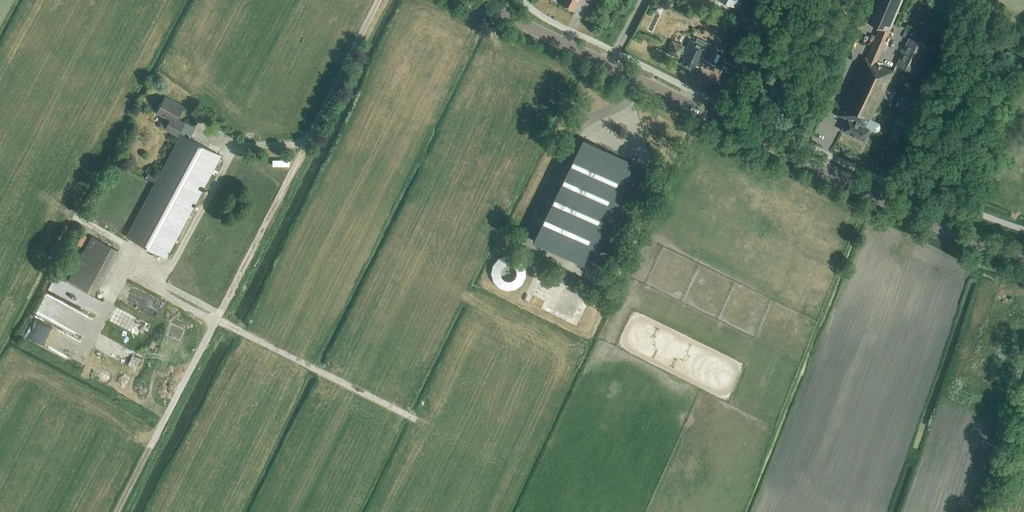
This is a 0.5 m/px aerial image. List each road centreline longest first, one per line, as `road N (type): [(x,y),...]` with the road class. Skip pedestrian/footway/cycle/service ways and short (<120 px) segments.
road 1 (secondary): [(474,0),(931,224),(1023,260)]

